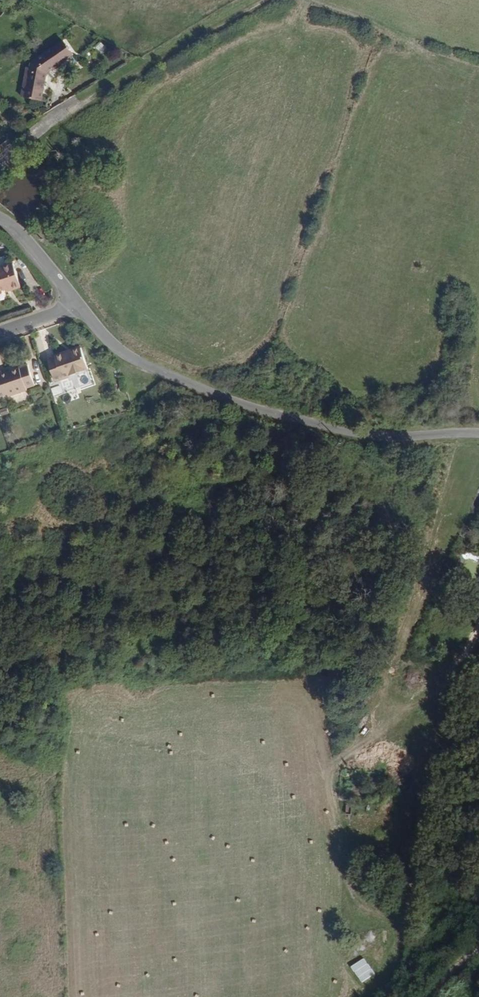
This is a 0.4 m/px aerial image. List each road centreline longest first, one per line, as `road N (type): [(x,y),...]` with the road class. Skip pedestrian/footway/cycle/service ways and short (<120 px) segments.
road 1 (unclassified): [(478,434),(376,438),(227,401),(127,357),(69,302)]
road 2 (track): [(254,0),(90,97)]

